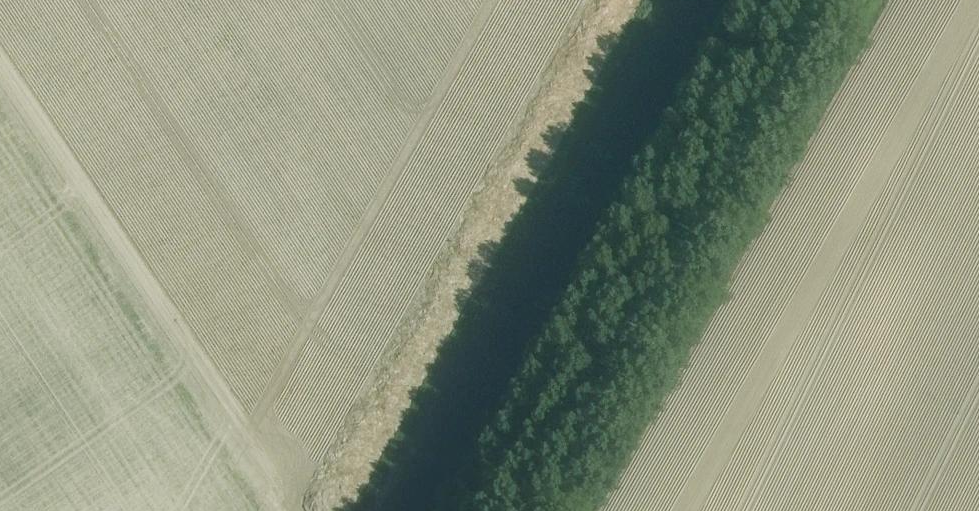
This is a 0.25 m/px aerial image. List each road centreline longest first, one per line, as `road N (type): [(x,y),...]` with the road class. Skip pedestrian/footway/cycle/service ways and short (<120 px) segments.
road 1 (track): [(490,510),(783,0)]

